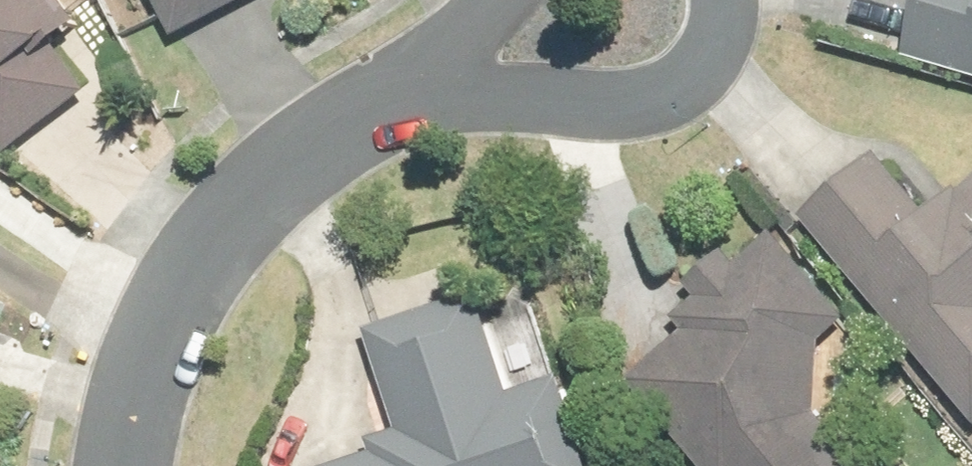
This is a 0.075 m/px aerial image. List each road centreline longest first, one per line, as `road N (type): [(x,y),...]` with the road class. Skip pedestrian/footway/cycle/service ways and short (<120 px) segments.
road 1 (residential): [(405,84),(261,191),(186,290),(134,413),(126,465)]
road 2 (residential): [(636,95),(405,84)]
road 3 (residential): [(717,0),(694,68),(636,95)]
road 4 (residential): [(405,84),(505,0)]

